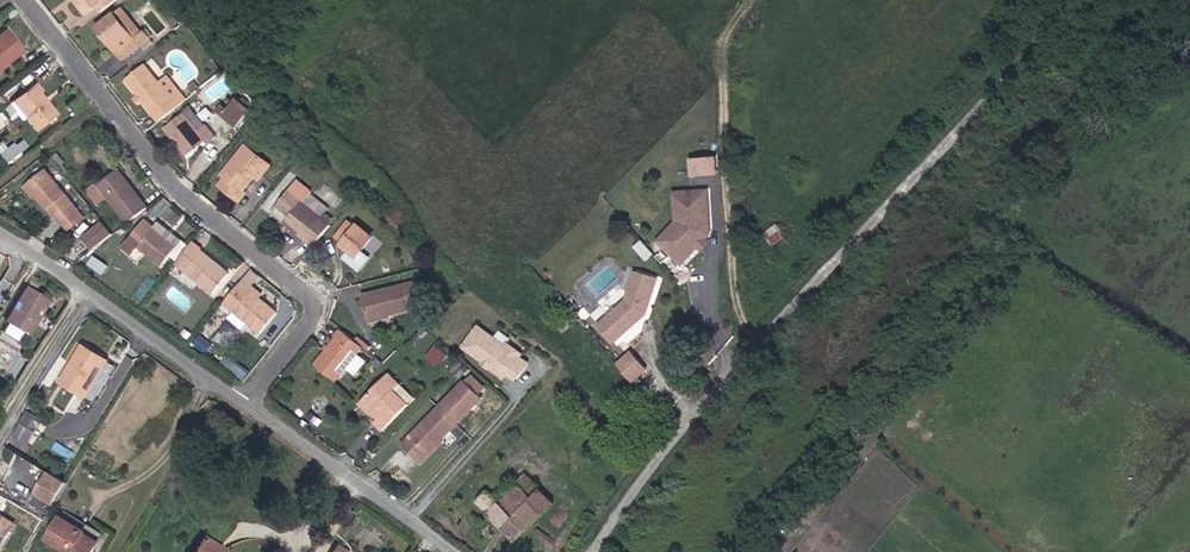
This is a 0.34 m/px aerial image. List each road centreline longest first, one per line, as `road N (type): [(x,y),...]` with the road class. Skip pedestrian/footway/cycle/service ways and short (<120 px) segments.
road 1 (unclassified): [(595,551),(689,422),(1088,0)]
road 2 (residential): [(247,405),(311,319),(312,303),(177,190),(24,0)]
road 3 (residential): [(247,405),(0,234)]
road 4 (residential): [(457,551),(247,405)]
road 5 (track): [(89,513),(161,464),(212,380)]
road 6 (track): [(0,422),(83,291)]

